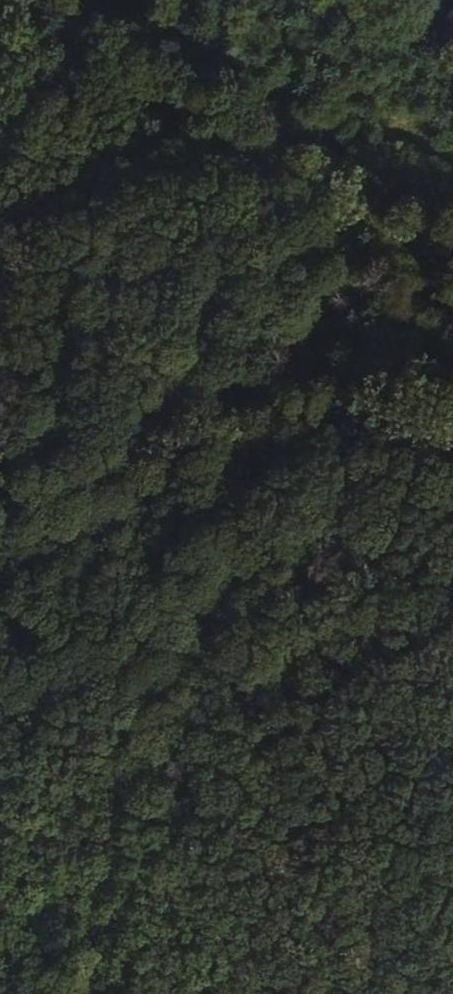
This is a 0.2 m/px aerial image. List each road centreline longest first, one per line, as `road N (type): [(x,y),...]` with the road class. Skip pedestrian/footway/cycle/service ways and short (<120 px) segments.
road 1 (track): [(102,993),(40,936),(0,880)]

